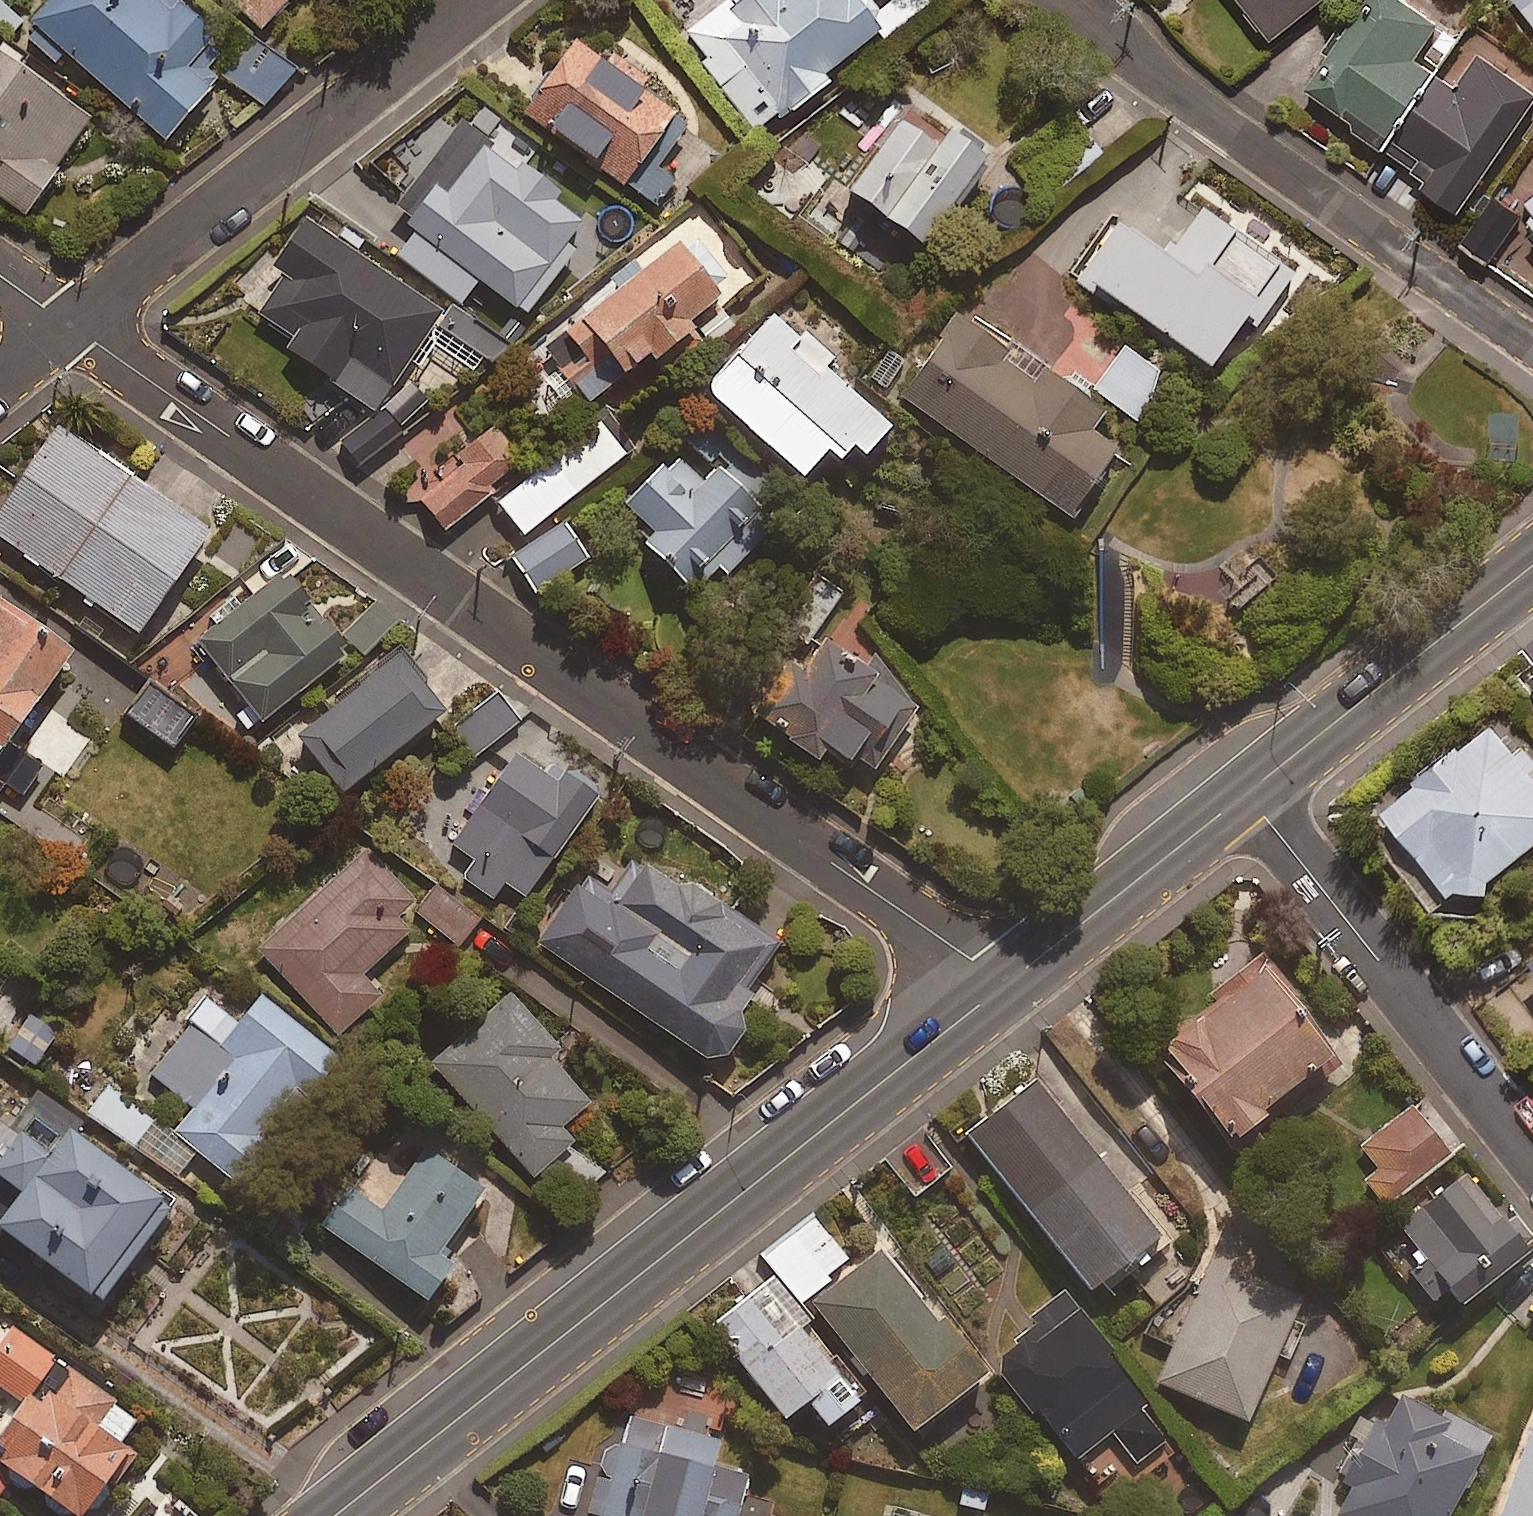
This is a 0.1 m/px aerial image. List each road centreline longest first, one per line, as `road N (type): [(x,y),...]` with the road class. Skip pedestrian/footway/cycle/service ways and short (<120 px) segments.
road 1 (tertiary): [(1255,805),(367,1515)]
road 2 (residential): [(69,309),(986,973)]
road 3 (tertiary): [(305,1515),(986,973)]
road 4 (residential): [(1532,344),(1071,0)]
road 5 (residential): [(69,309),(456,0)]
road 6 (residential): [(1532,1158),(1255,805)]
road 7 (tertiary): [(1234,788),(1532,546)]
road 8 (tertiary): [(1532,589),(1255,805)]
road 9 (tertiary): [(986,973),(1234,788)]

